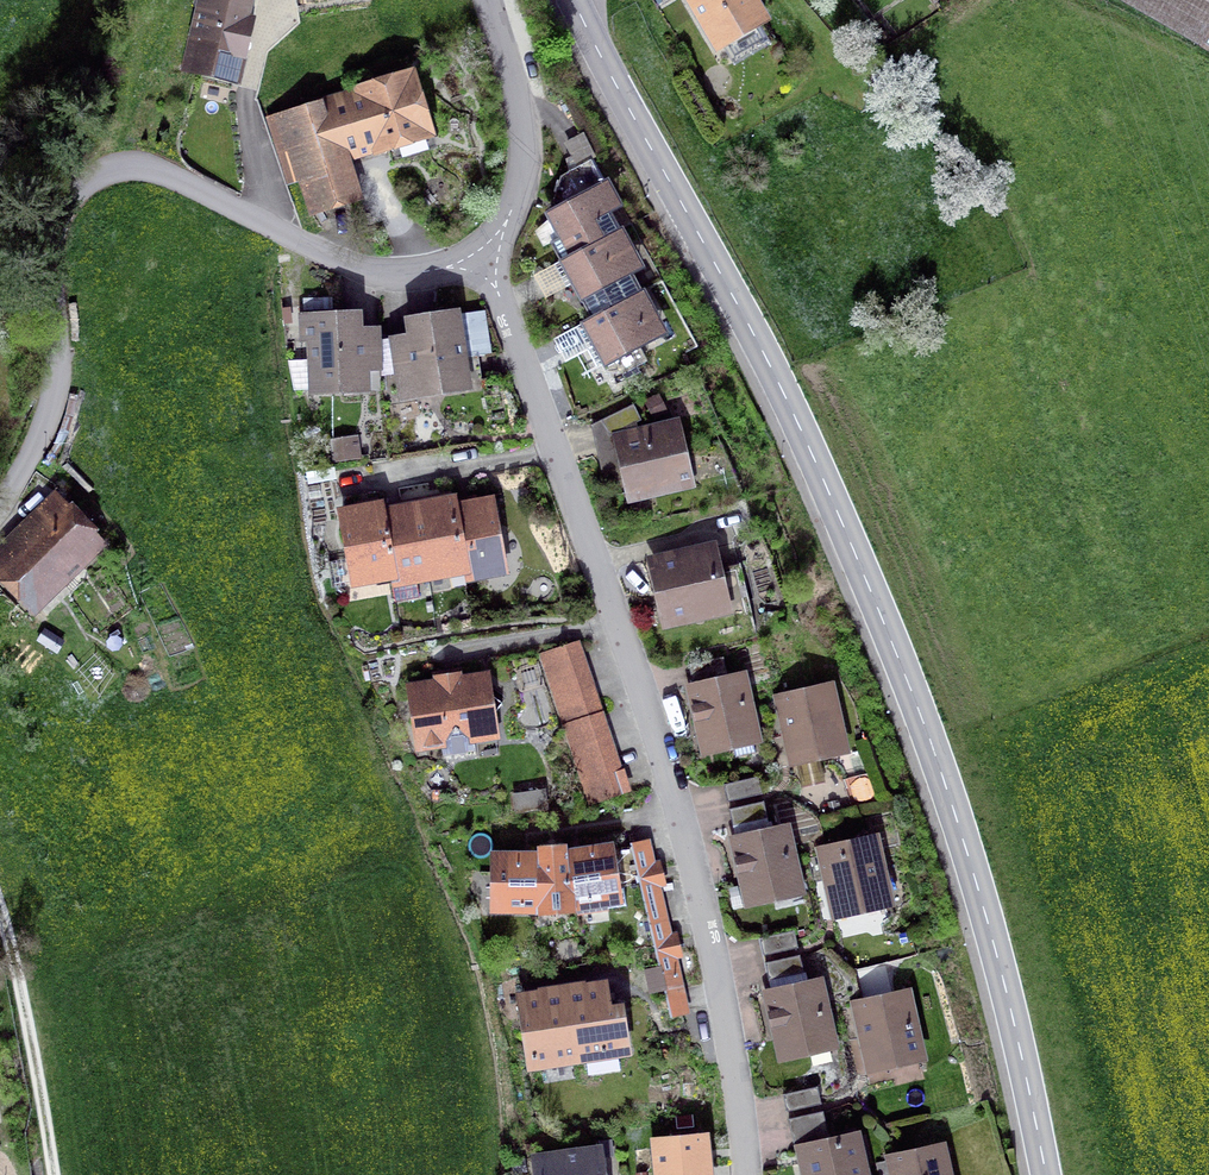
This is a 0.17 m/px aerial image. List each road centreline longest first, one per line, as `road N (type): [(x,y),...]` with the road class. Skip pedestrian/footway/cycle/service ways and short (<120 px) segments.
road 1 (secondary): [(584,22),(807,441),(947,785),(999,965),(1044,1174)]
road 2 (residential): [(489,251),(694,864),(744,1174)]
road 3 (unclassified): [(489,251),(429,267),(368,262),(182,180),(135,168),(109,178),(86,192),(66,254),(42,429),(0,494)]
road 4 (track): [(0,904),(28,987),(56,1174)]
road 5 (unclassified): [(493,0),(525,111),(526,183),(511,224),(489,251)]

